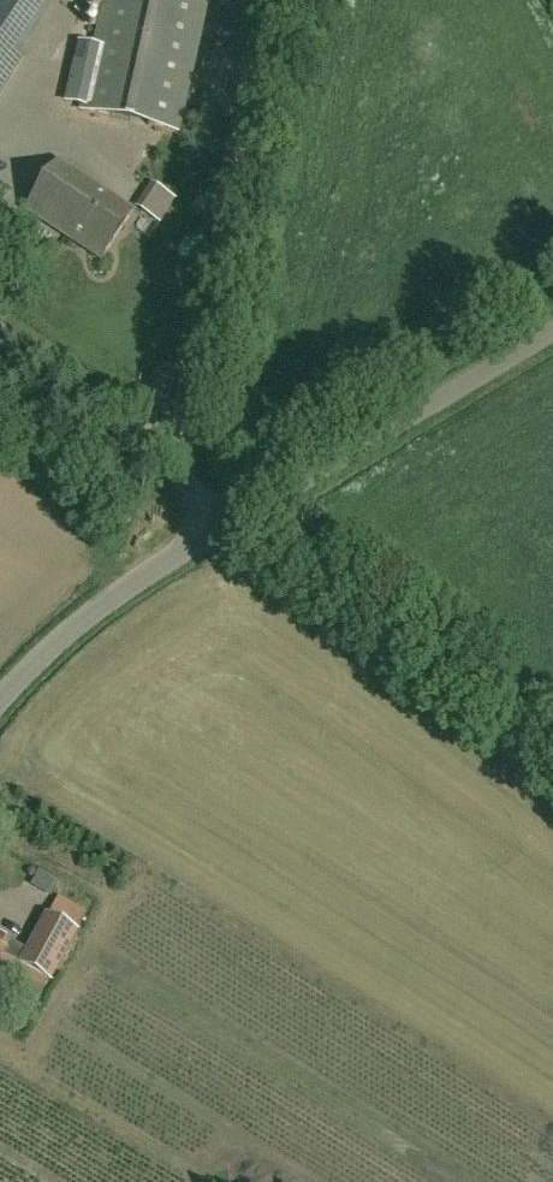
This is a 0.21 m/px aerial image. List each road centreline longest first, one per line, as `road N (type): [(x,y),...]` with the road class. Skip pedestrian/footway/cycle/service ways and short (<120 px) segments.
road 1 (track): [(173,470),(281,0)]
road 2 (unclassified): [(552,776),(234,521)]
road 3 (unclassified): [(234,521),(552,332)]
road 4 (unclassified): [(0,709),(71,636),(234,521)]
road 5 (unclassified): [(234,521),(0,336)]

